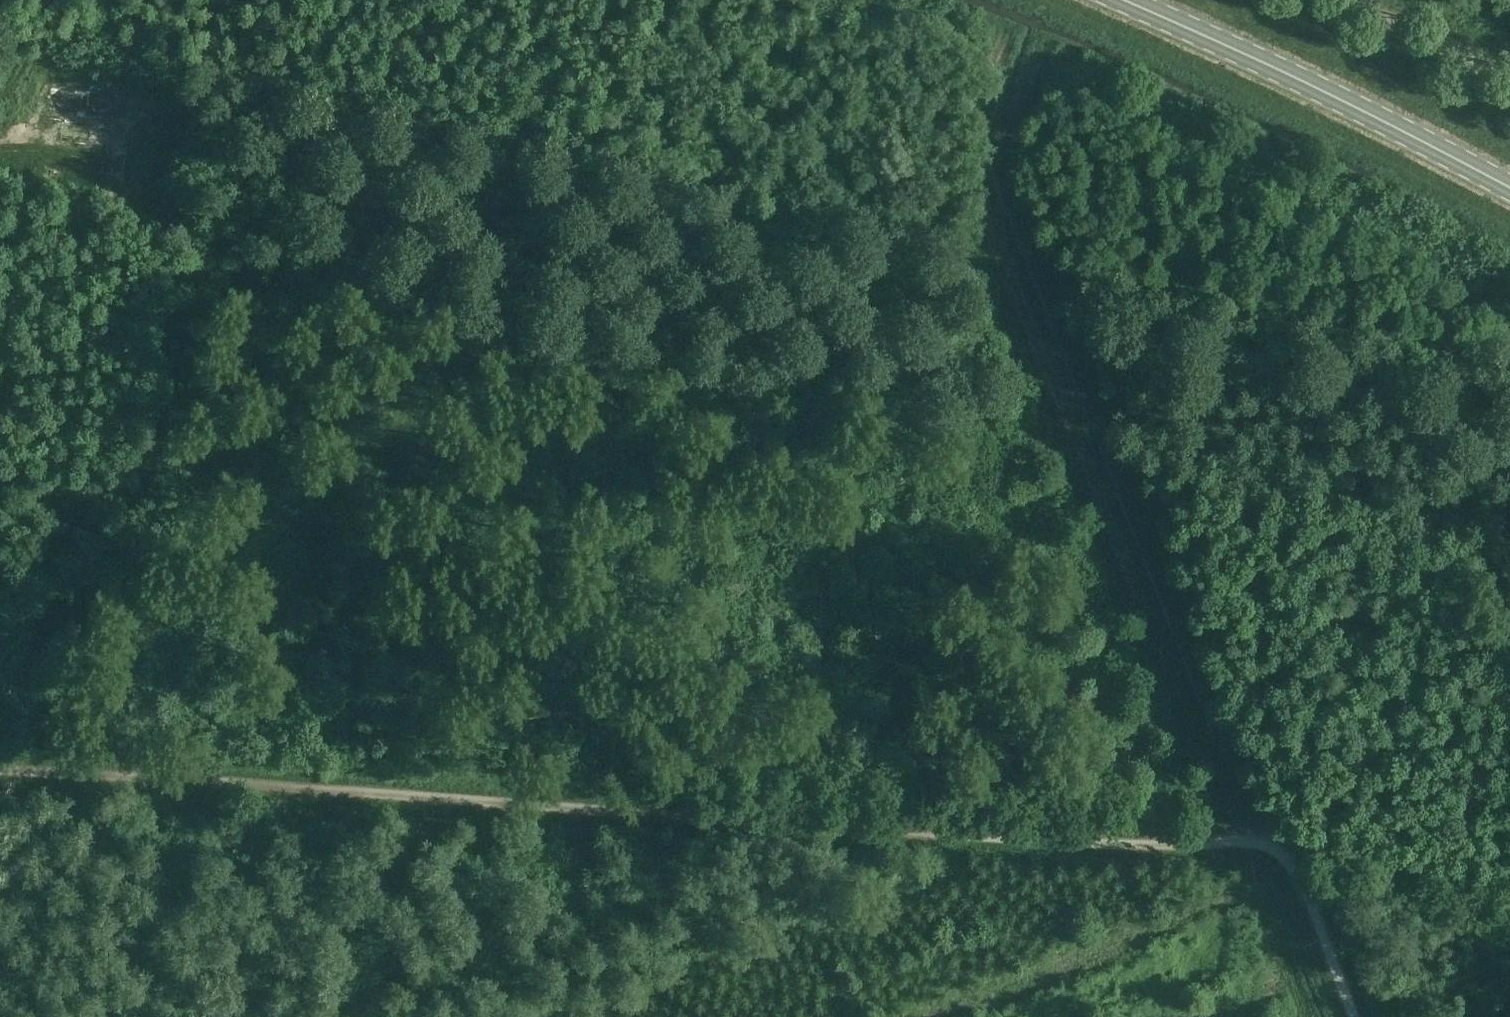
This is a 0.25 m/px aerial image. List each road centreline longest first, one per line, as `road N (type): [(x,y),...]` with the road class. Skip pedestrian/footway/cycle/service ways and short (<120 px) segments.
road 1 (track): [(1343,1016),(1273,843),(0,760)]
road 2 (secondary): [(1122,0),(1358,105),(1509,189)]

